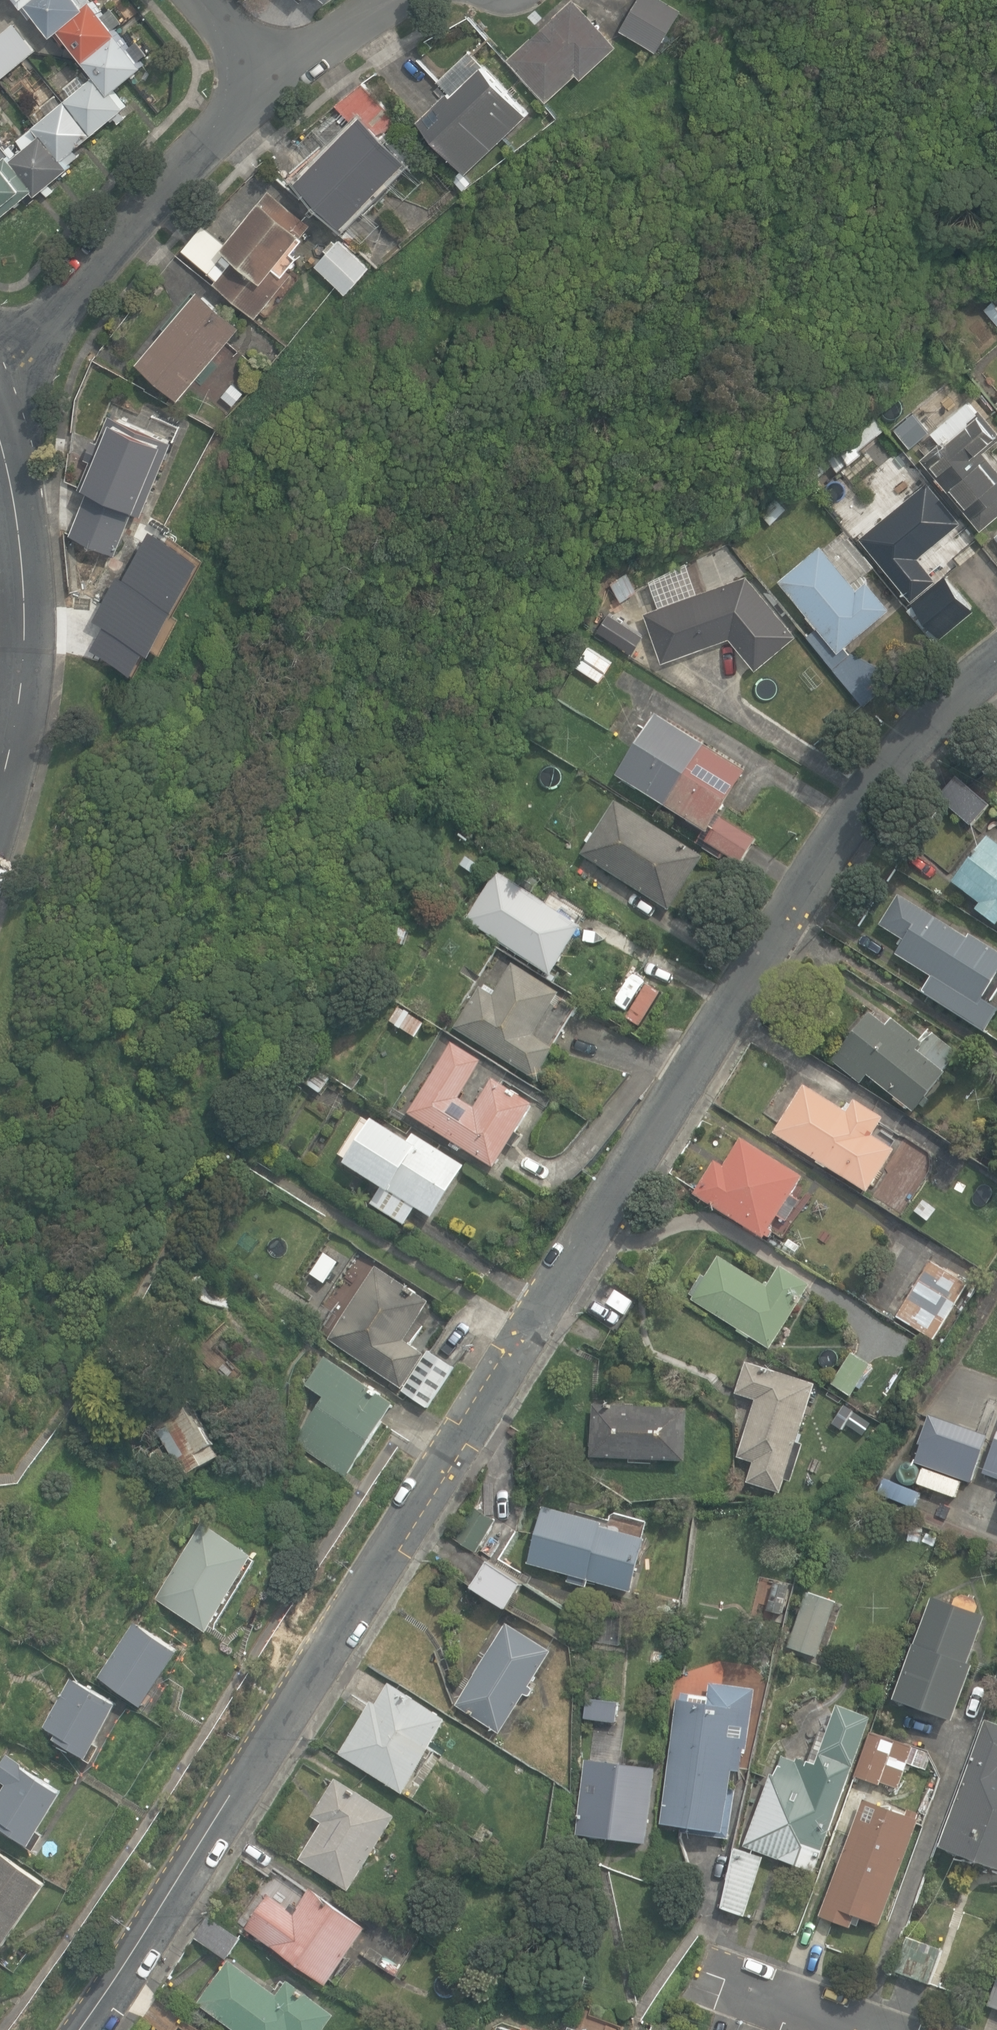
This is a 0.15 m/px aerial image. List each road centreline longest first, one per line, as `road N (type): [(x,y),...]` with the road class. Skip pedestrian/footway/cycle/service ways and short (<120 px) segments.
road 1 (unclassified): [(996,658),(924,718),(892,761),(597,1209),(80,2029)]
road 2 (residential): [(0,360),(37,337),(270,76)]
road 3 (residential): [(0,794),(26,654),(23,565),(0,440)]
road 4 (residential): [(871,2029),(704,1969)]
road 5 (residential): [(270,76),(394,0)]

